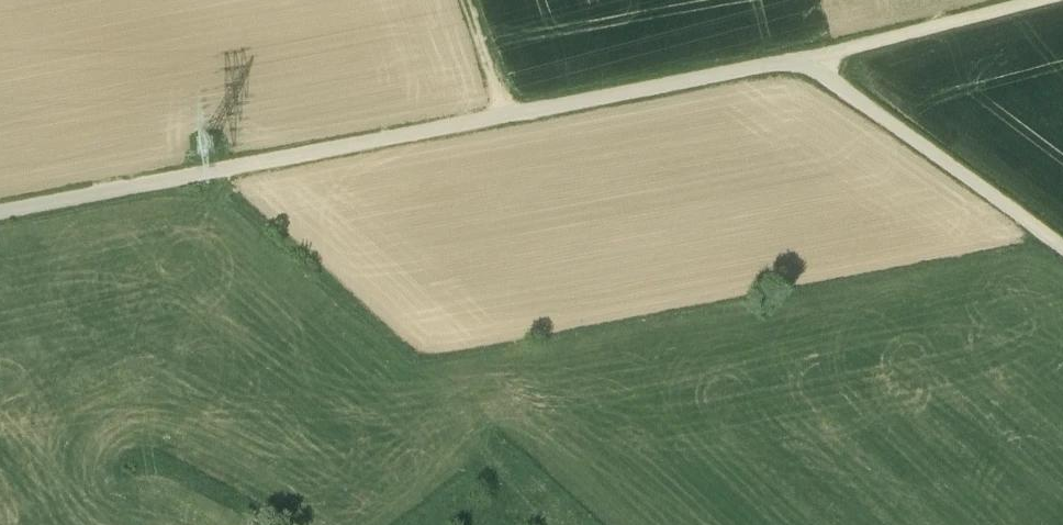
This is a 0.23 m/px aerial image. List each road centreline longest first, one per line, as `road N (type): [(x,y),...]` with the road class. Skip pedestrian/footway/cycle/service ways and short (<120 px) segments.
road 1 (track): [(0,216),(508,113)]
road 2 (track): [(1062,245),(810,60)]
road 3 (track): [(508,113),(810,60)]
road 4 (track): [(810,60),(1042,0)]

